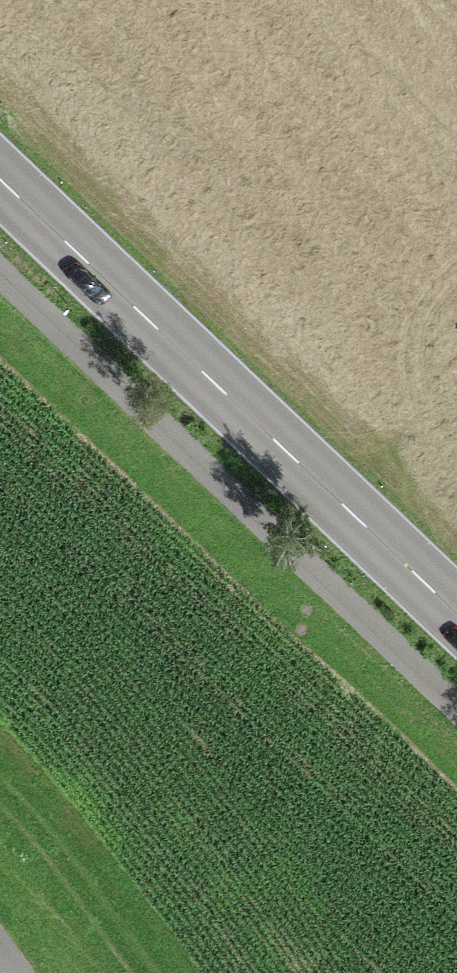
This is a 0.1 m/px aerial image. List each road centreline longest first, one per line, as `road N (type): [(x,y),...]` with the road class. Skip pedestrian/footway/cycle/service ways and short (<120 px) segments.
road 1 (secondary): [(0,180),(456,613)]
road 2 (track): [(0,261),(456,691)]

